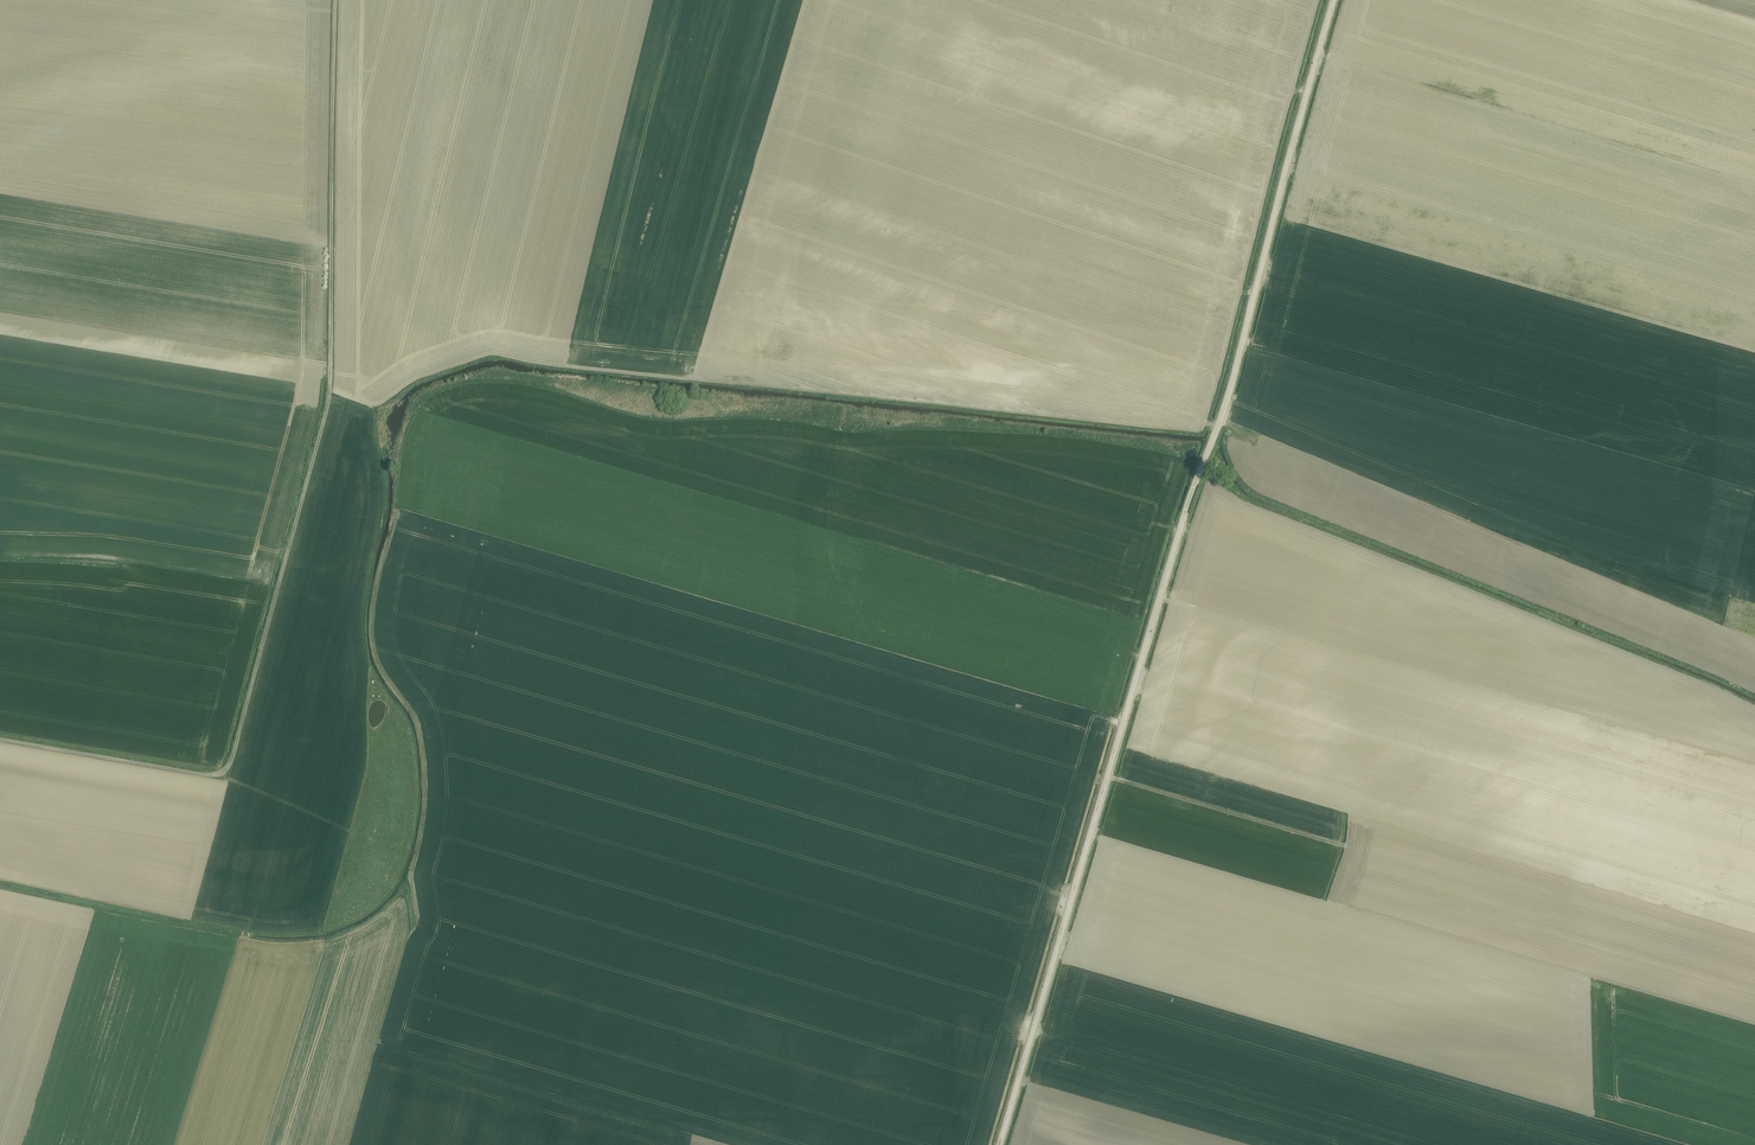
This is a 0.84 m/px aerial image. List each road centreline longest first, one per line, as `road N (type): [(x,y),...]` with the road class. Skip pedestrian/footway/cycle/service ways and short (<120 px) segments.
road 1 (unclassified): [(999,1144),(1180,528),(1231,385),(1333,0)]
road 2 (track): [(335,0),(328,403),(234,758),(227,771),(207,775),(0,739)]

